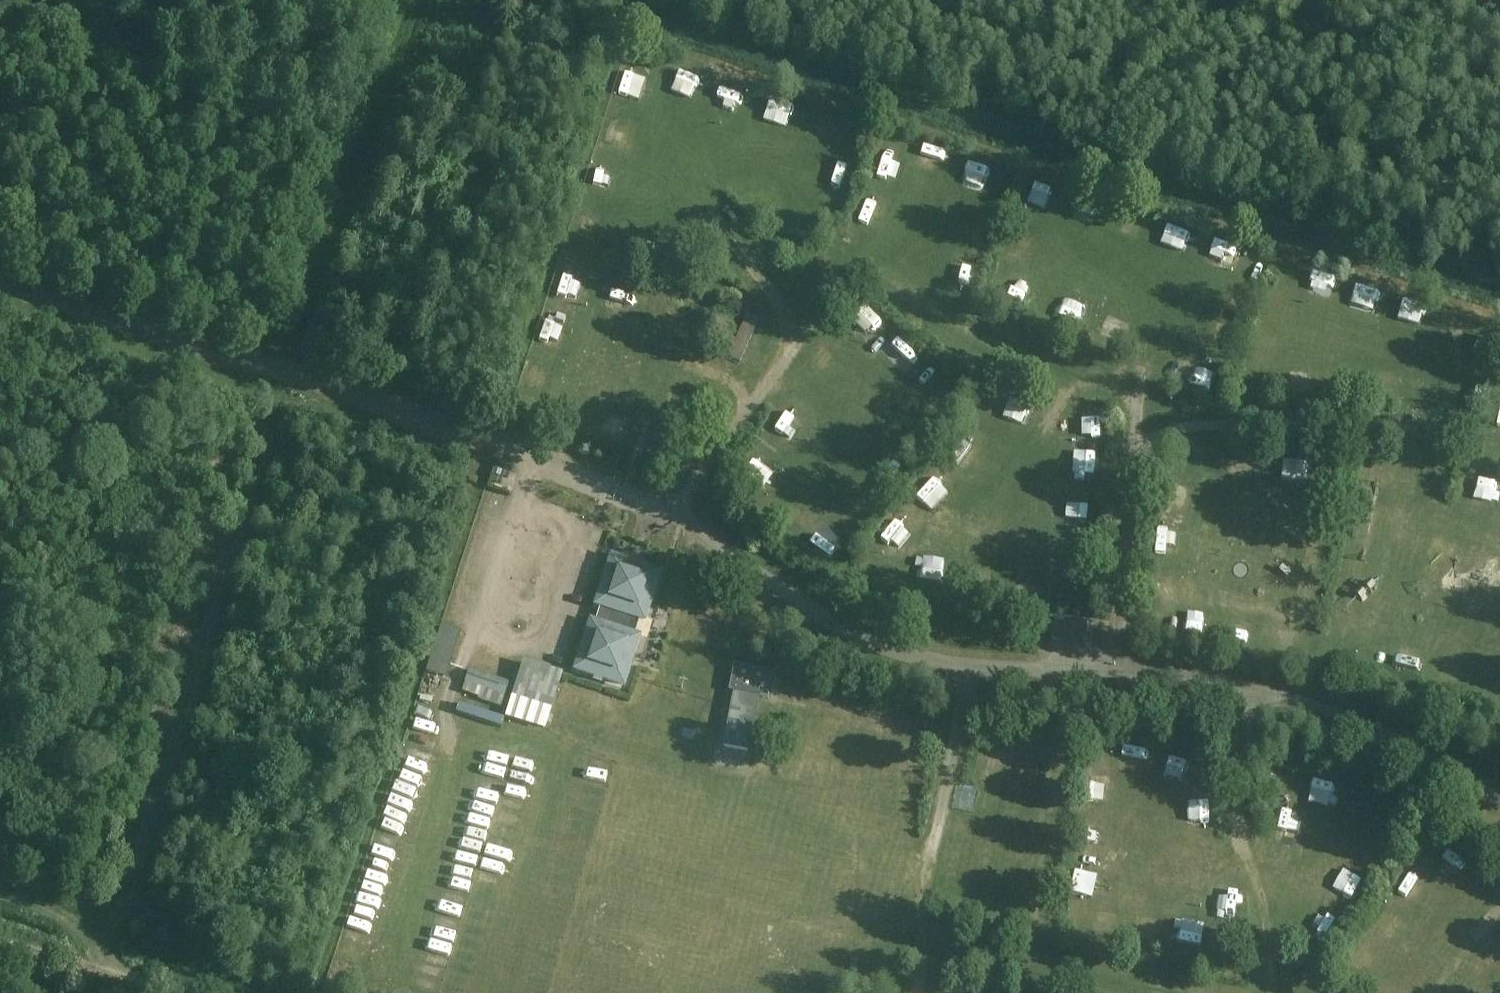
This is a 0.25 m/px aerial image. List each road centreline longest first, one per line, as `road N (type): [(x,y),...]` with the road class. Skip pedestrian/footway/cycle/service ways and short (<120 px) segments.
road 1 (track): [(108,968),(289,375),(423,0)]
road 2 (unclassified): [(485,444),(0,285)]
road 3 (track): [(181,992),(96,963),(68,916),(0,895)]

